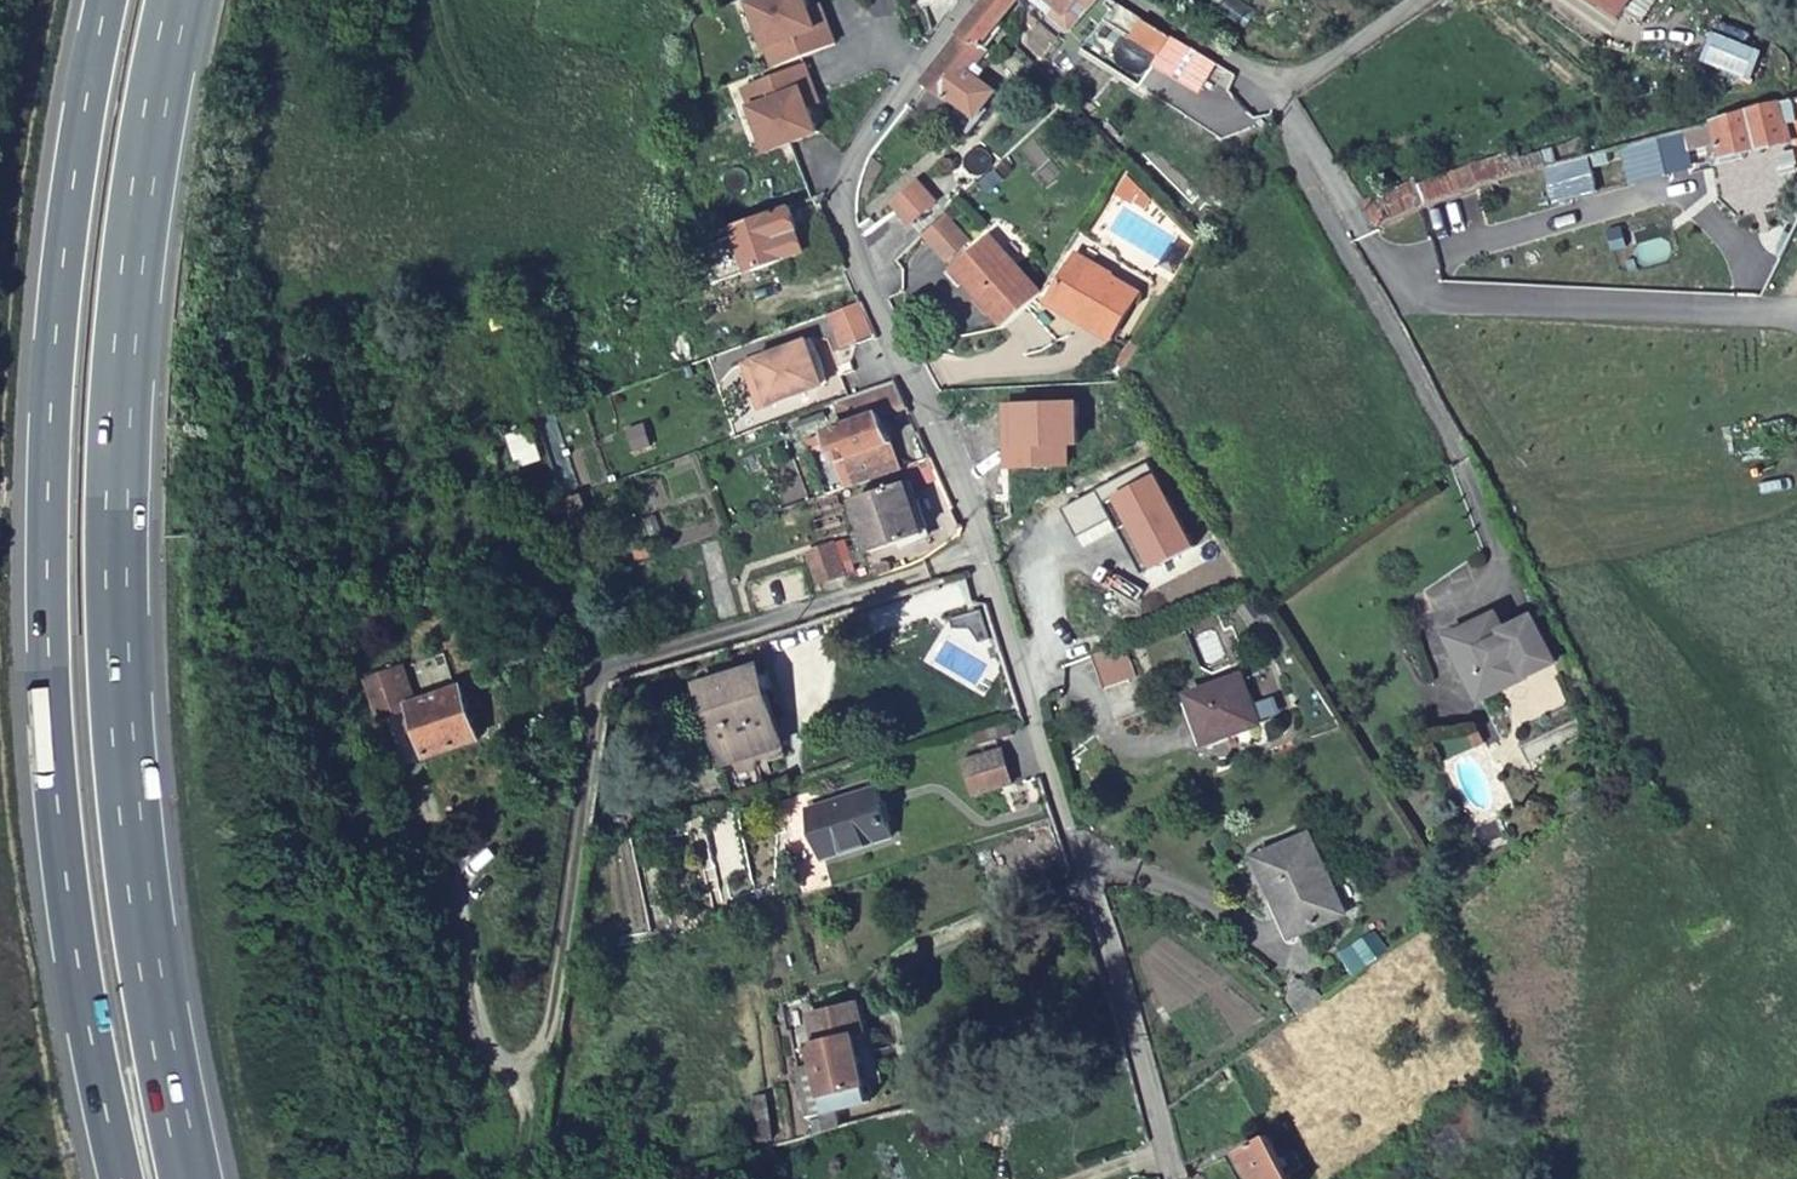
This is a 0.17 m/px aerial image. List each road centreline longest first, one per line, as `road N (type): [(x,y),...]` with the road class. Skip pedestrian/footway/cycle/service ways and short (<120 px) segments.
road 1 (residential): [(1174,1178),(980,530),(864,273),(840,199),(857,148),(968,0)]
road 2 (motorway): [(194,1178),(132,819),(116,519),(133,215),(178,0)]
road 3 (motorway): [(108,0),(71,215),(47,522),(65,849),(123,1178)]

